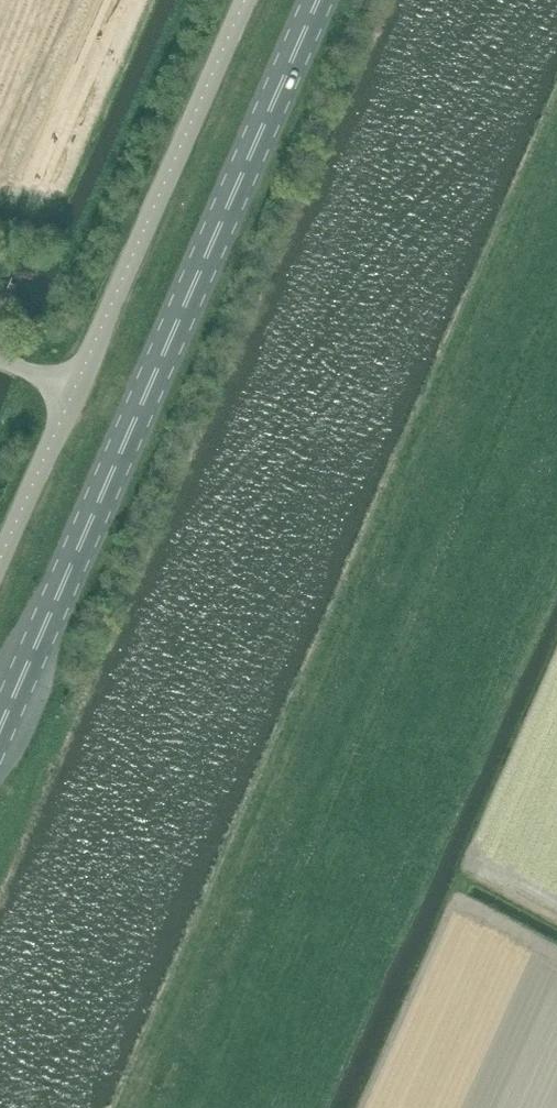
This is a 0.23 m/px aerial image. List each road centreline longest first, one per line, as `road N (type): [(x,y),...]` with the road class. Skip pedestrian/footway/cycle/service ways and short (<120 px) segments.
road 1 (primary): [(0,731),(319,0)]
road 2 (unclassified): [(72,396),(246,0)]
road 3 (unclassified): [(0,562),(72,396)]

